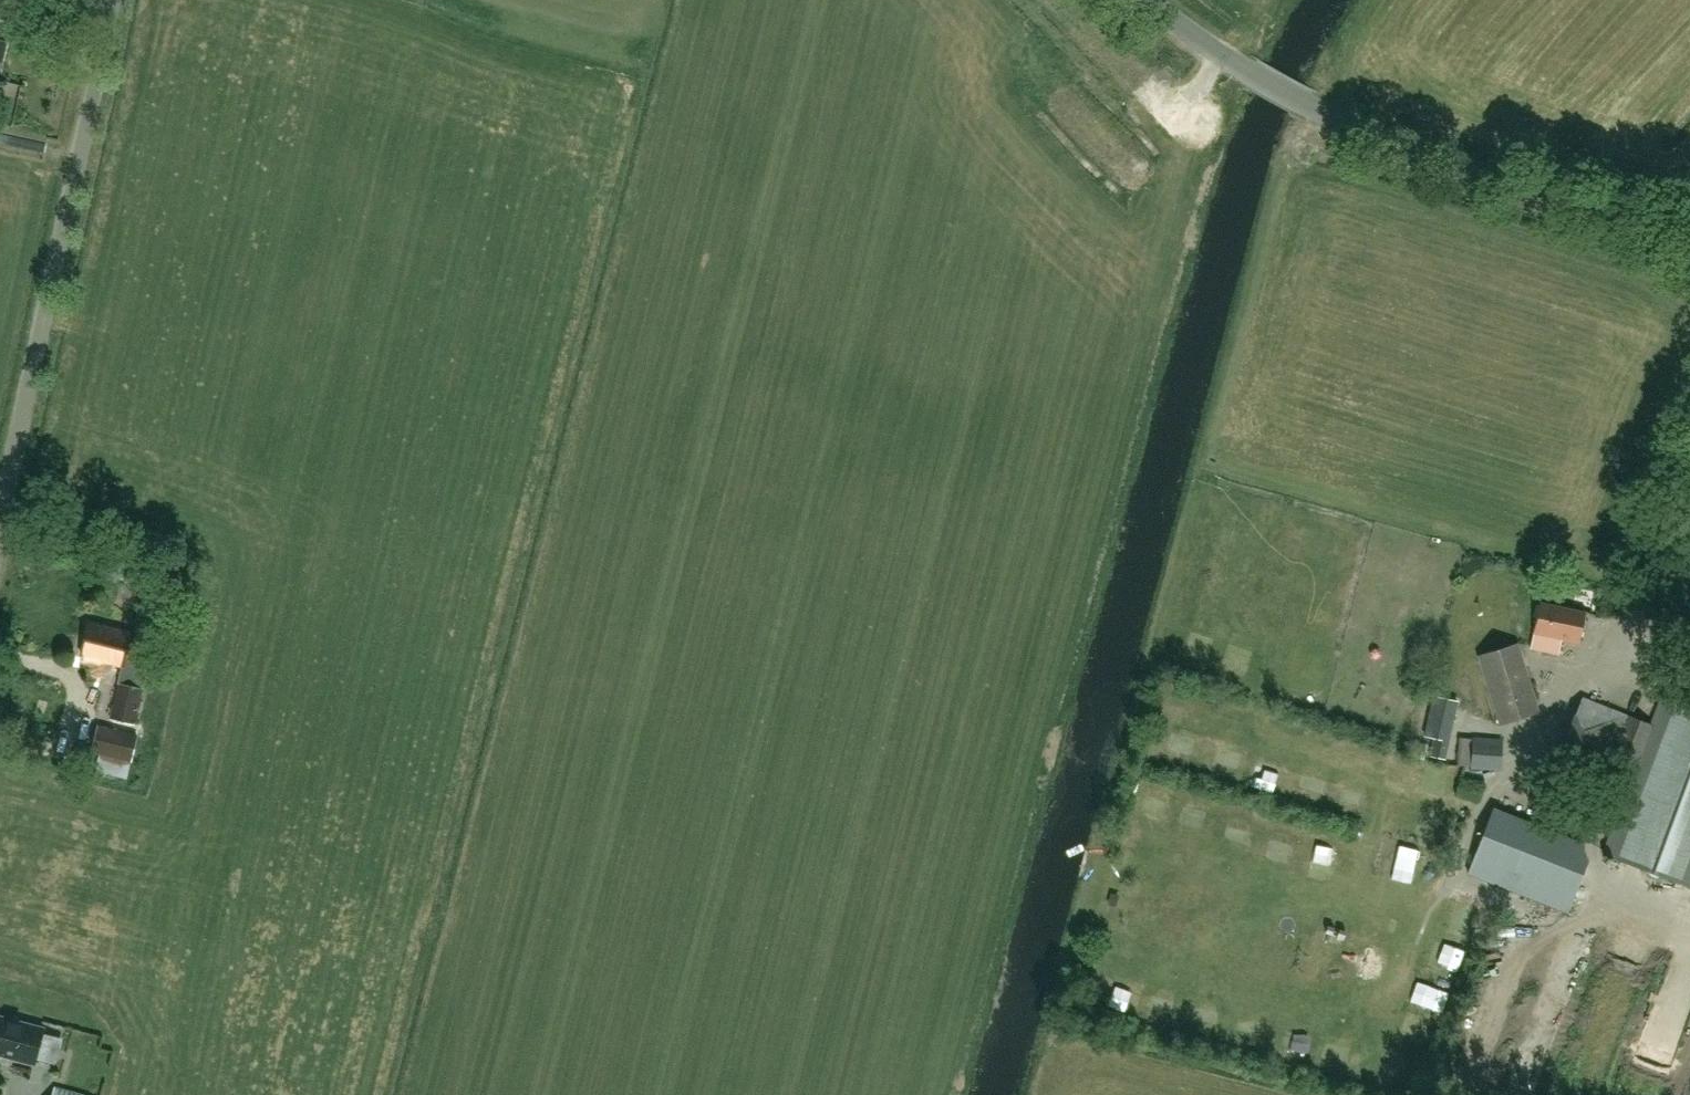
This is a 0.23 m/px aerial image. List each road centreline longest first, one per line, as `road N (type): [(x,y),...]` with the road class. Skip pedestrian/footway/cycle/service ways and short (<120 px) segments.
road 1 (unclassified): [(1689,228),(1358,133),(1248,74),(1148,0)]
road 2 (unclassified): [(0,572),(121,0)]

